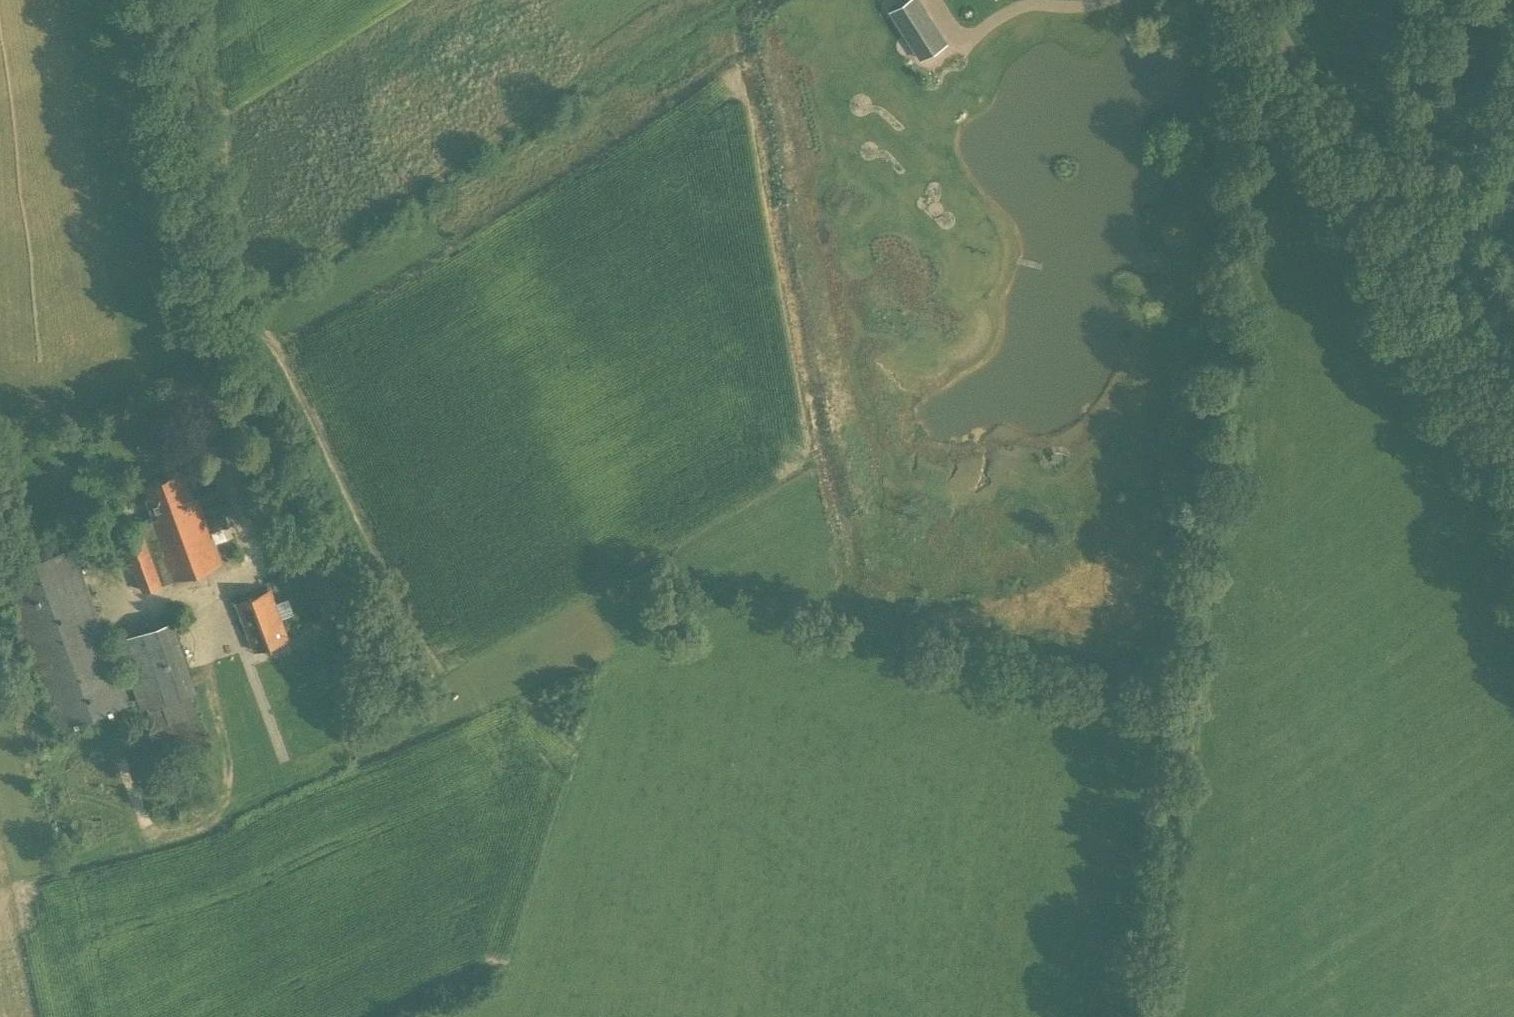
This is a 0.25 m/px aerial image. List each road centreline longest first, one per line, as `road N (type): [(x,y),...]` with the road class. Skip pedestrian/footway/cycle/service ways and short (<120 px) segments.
road 1 (track): [(163,0),(214,365),(250,554)]
road 2 (unclassified): [(1513,486),(1268,0)]

